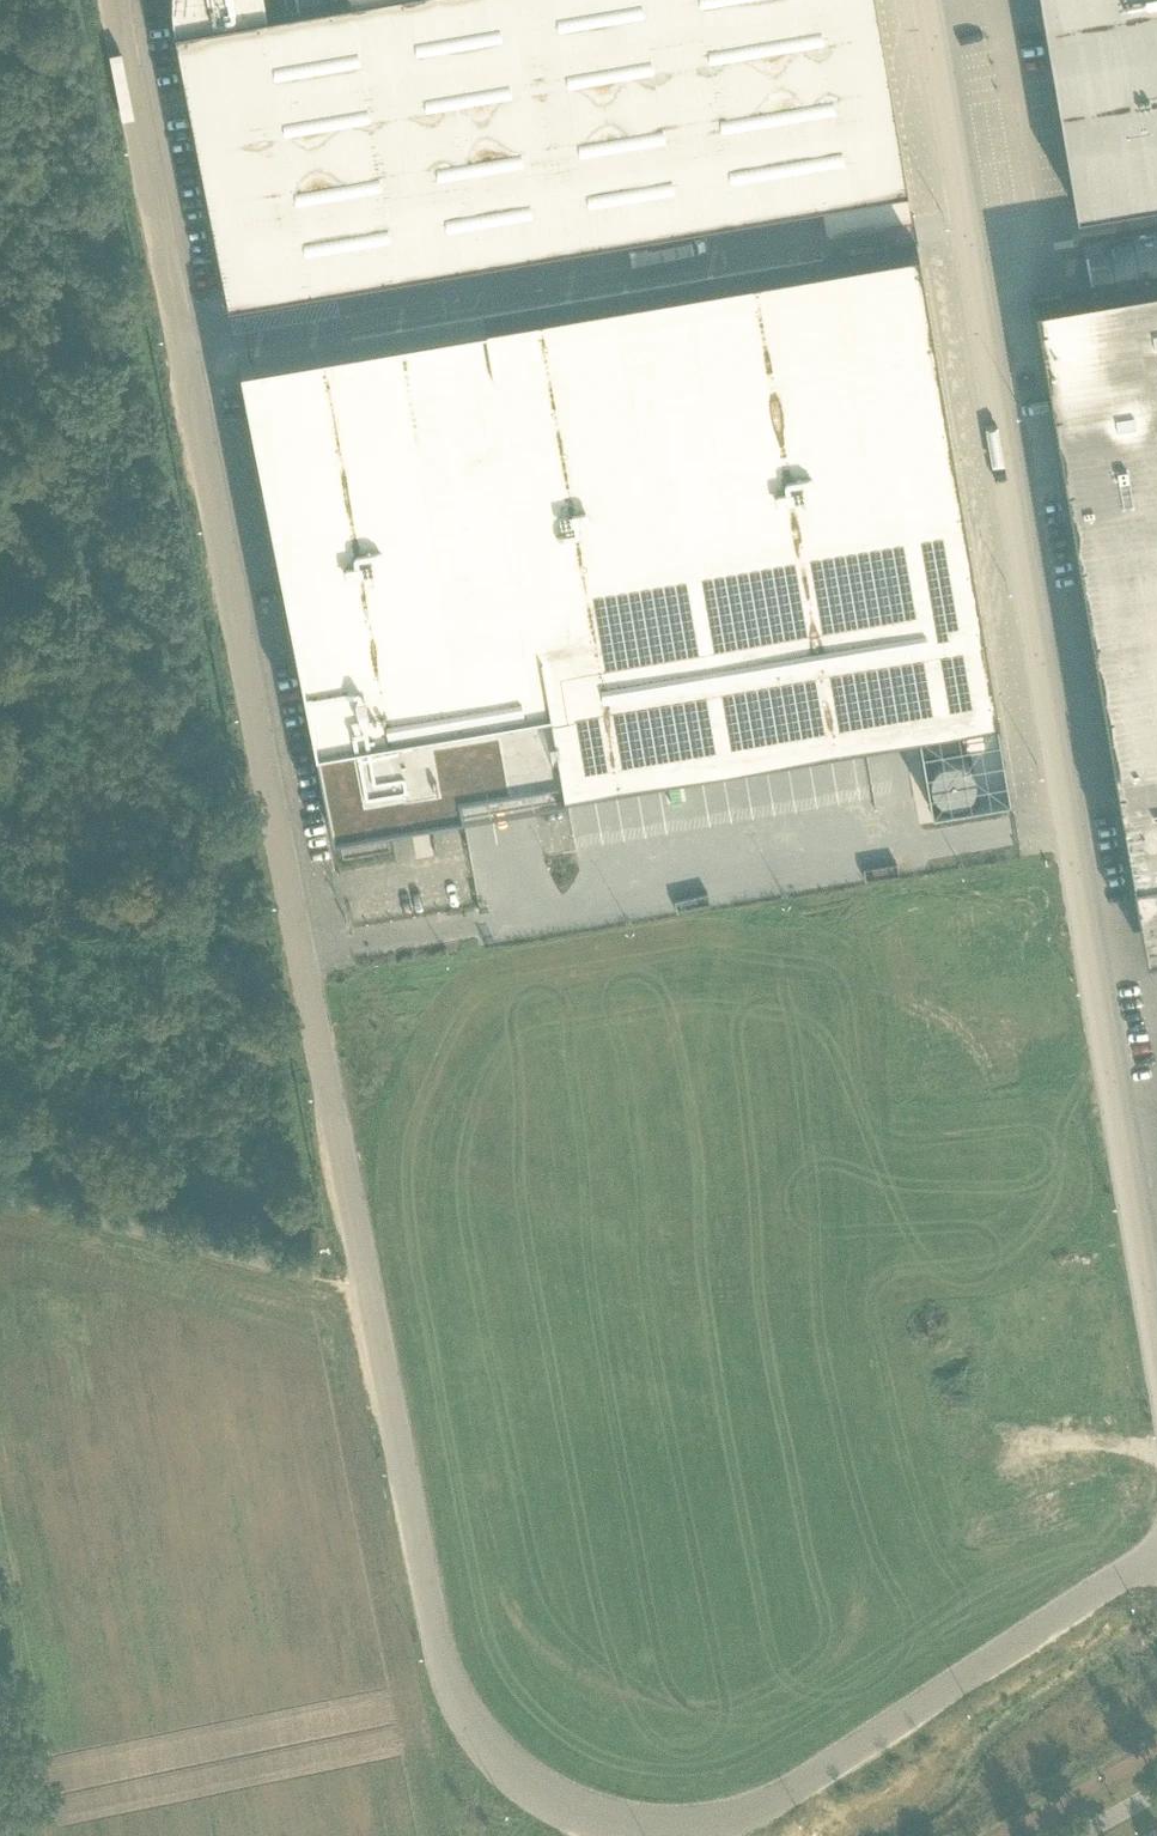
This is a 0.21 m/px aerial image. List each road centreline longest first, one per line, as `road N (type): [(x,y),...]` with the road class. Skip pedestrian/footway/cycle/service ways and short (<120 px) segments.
road 1 (unclassified): [(113,0),(442,1682),(462,1726),(509,1780),(567,1809),(622,1825),(681,1826),(733,1812),(1156,1558)]
road 2 (unclassified): [(1156,1350),(924,0)]
road 3 (unclassified): [(323,1278),(0,1186)]

